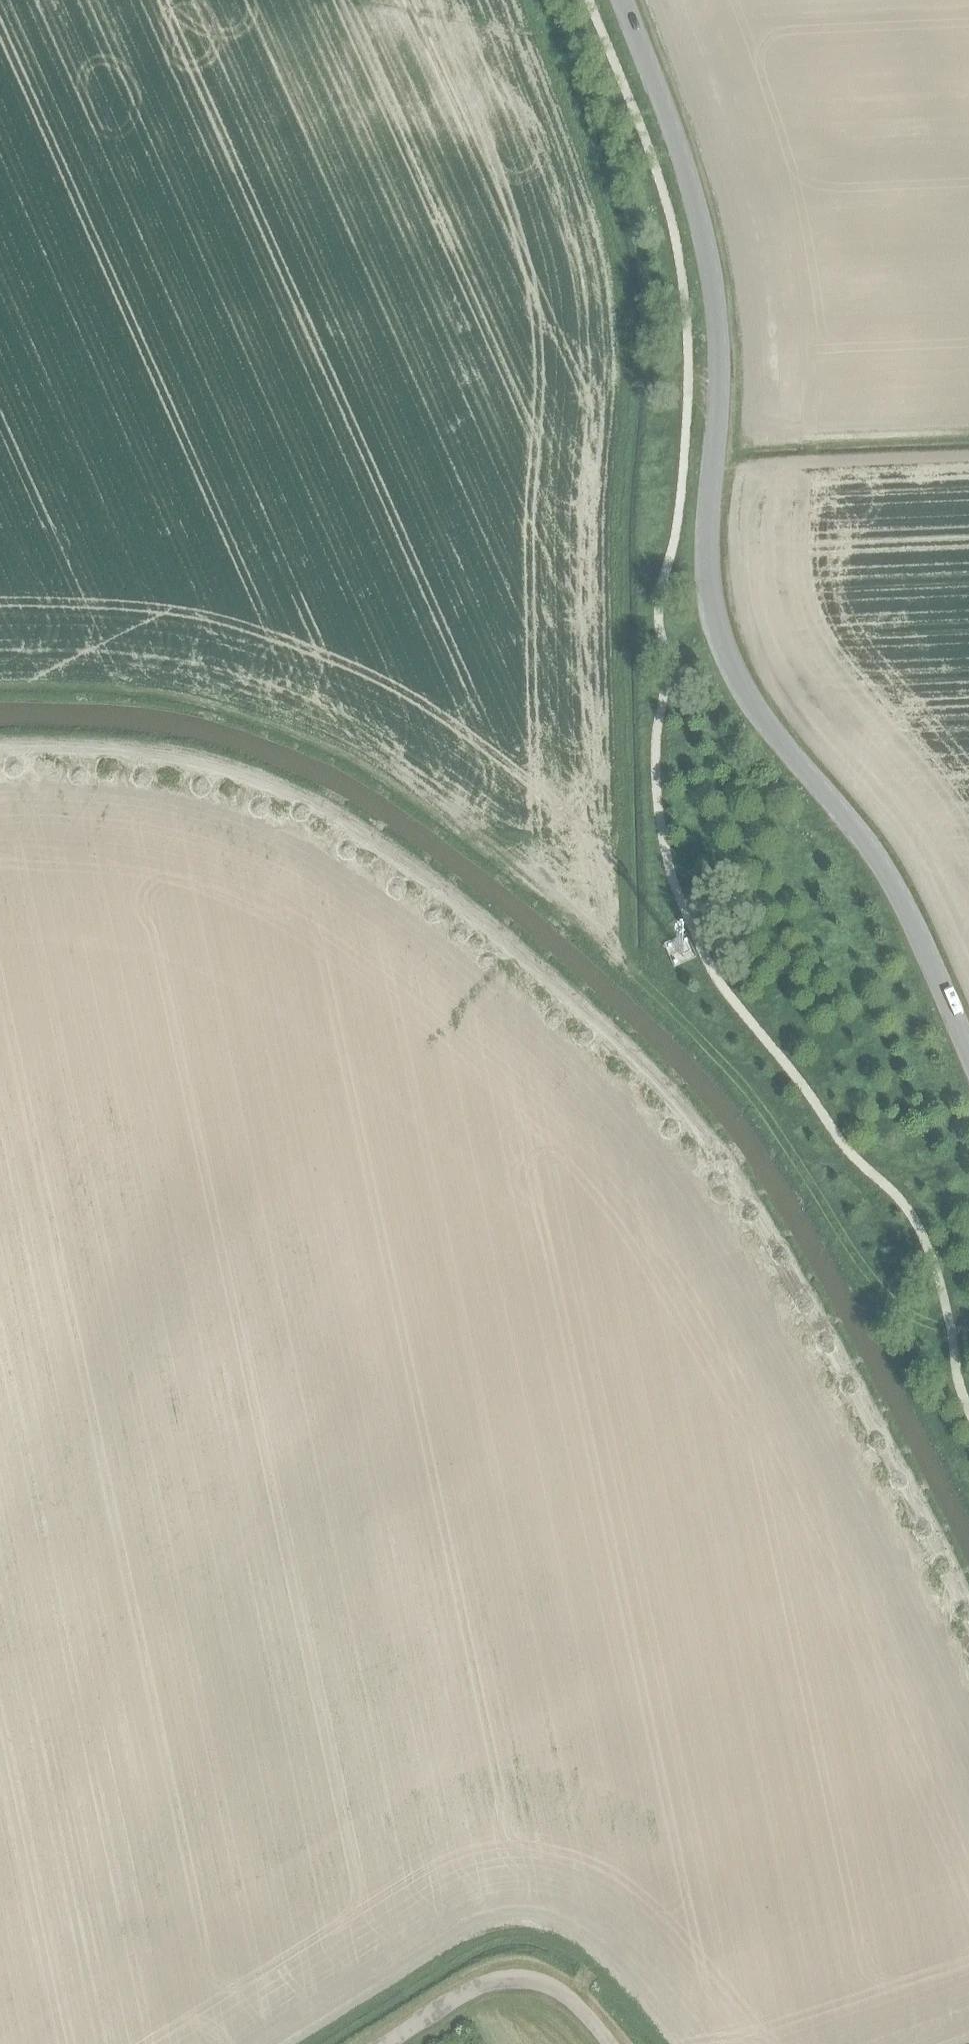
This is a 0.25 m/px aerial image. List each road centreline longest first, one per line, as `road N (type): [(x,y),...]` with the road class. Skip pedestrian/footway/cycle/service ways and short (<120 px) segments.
road 1 (tertiary): [(968,1049),(879,859),(750,703),(719,634),(707,557),(722,367),(711,259),(624,0)]

